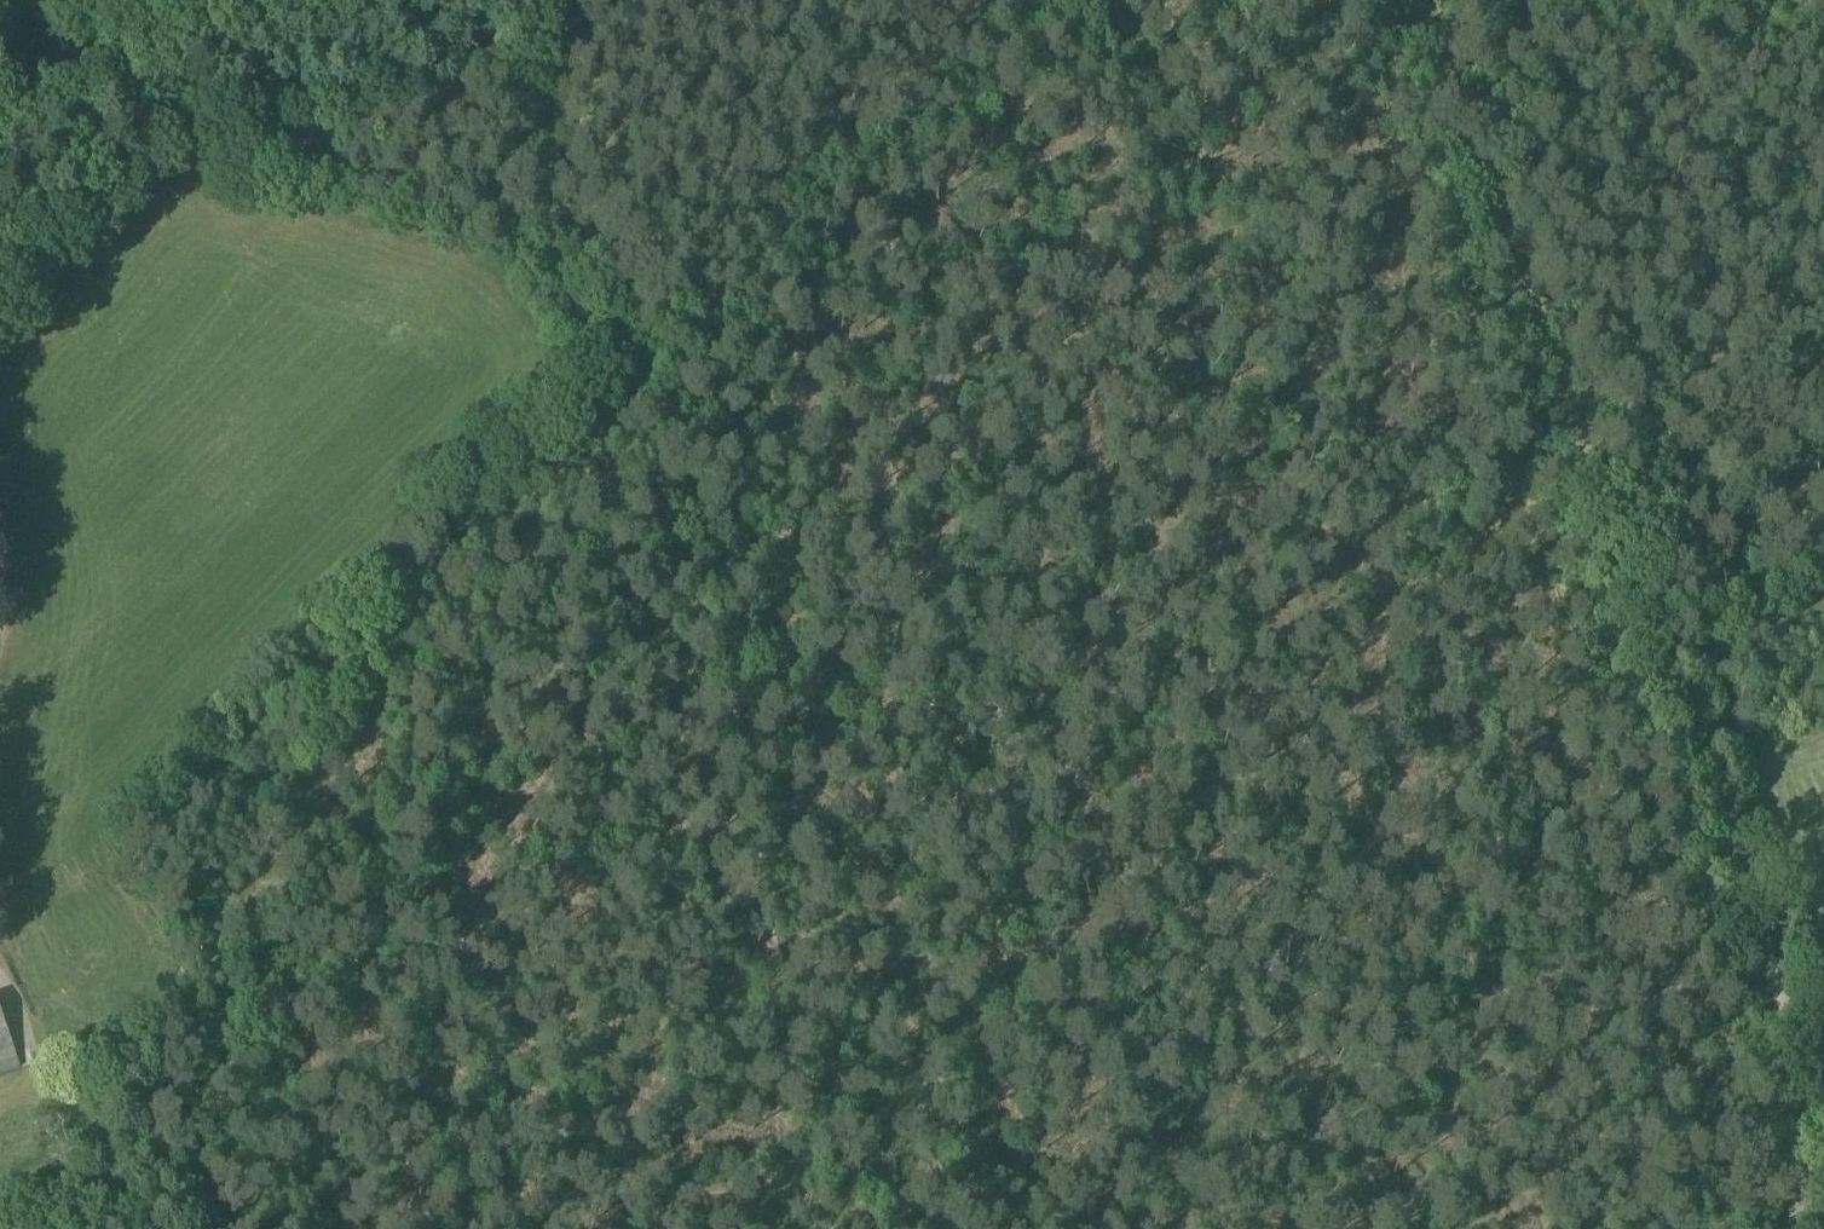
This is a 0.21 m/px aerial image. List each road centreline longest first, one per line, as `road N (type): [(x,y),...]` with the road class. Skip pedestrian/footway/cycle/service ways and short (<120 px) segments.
road 1 (unclassified): [(1823,1099),(1413,0)]
road 2 (unclassified): [(347,0),(0,109)]
road 3 (track): [(156,1228),(99,1121),(48,1052)]

